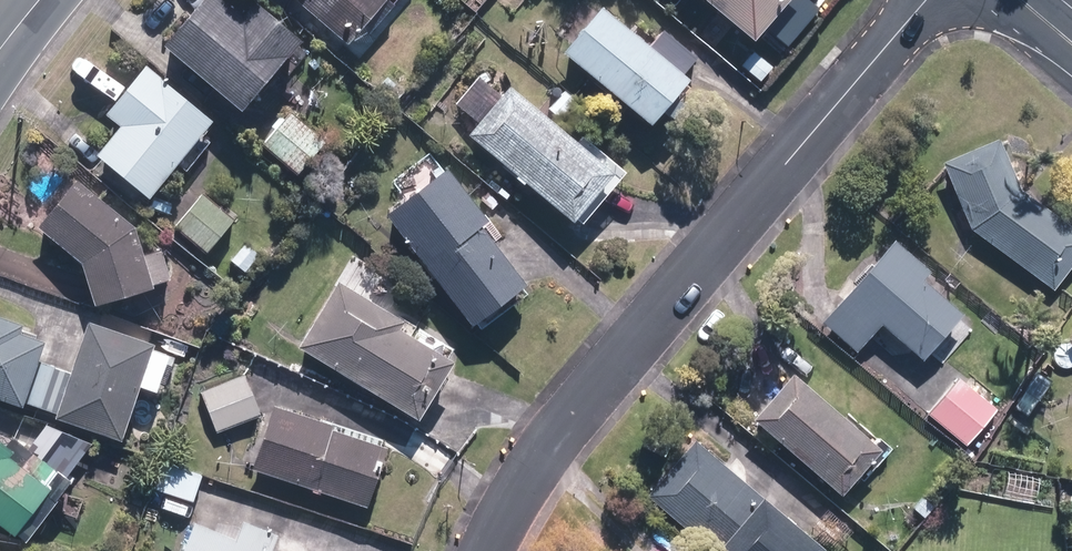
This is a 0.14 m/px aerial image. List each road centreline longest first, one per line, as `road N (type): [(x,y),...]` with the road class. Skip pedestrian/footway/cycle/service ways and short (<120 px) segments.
road 1 (residential): [(491,550),(553,438),(924,0)]

